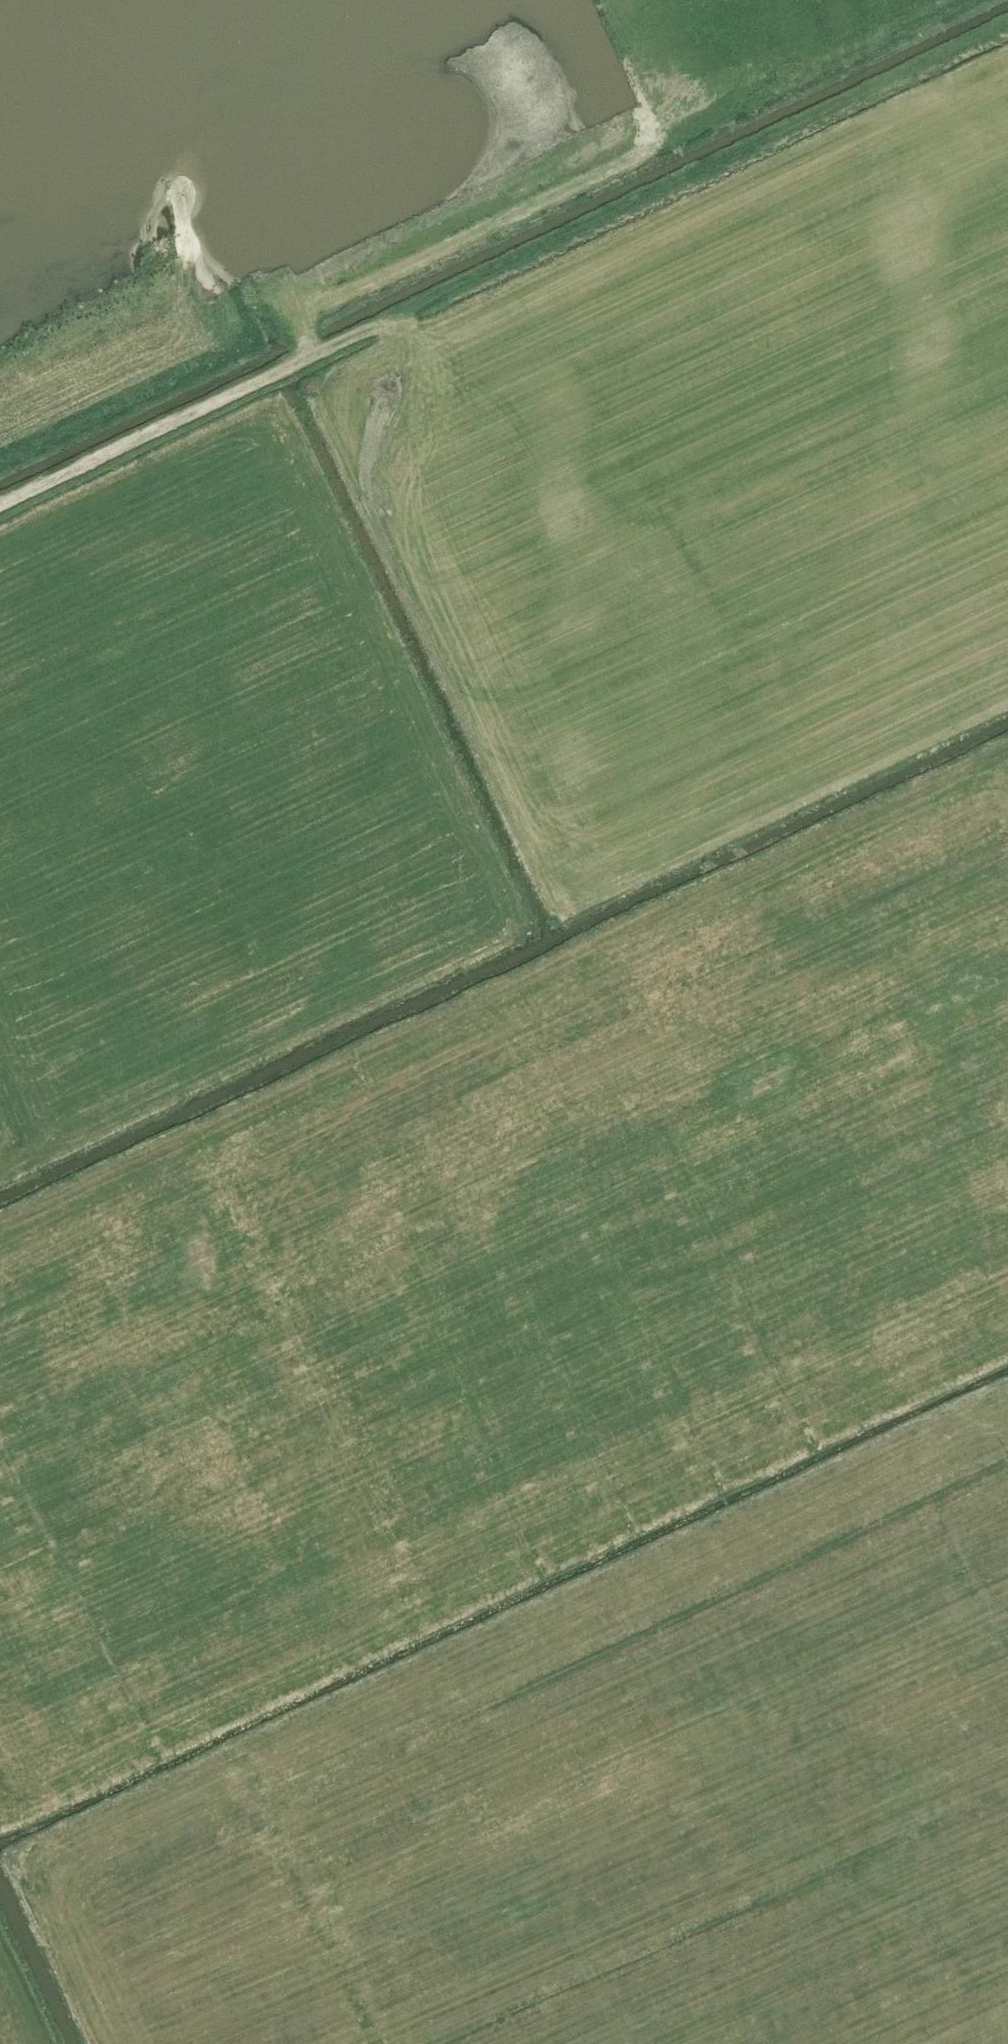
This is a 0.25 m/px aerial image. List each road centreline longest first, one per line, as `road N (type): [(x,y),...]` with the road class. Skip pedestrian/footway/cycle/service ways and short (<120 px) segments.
road 1 (track): [(390,319),(0,505)]

